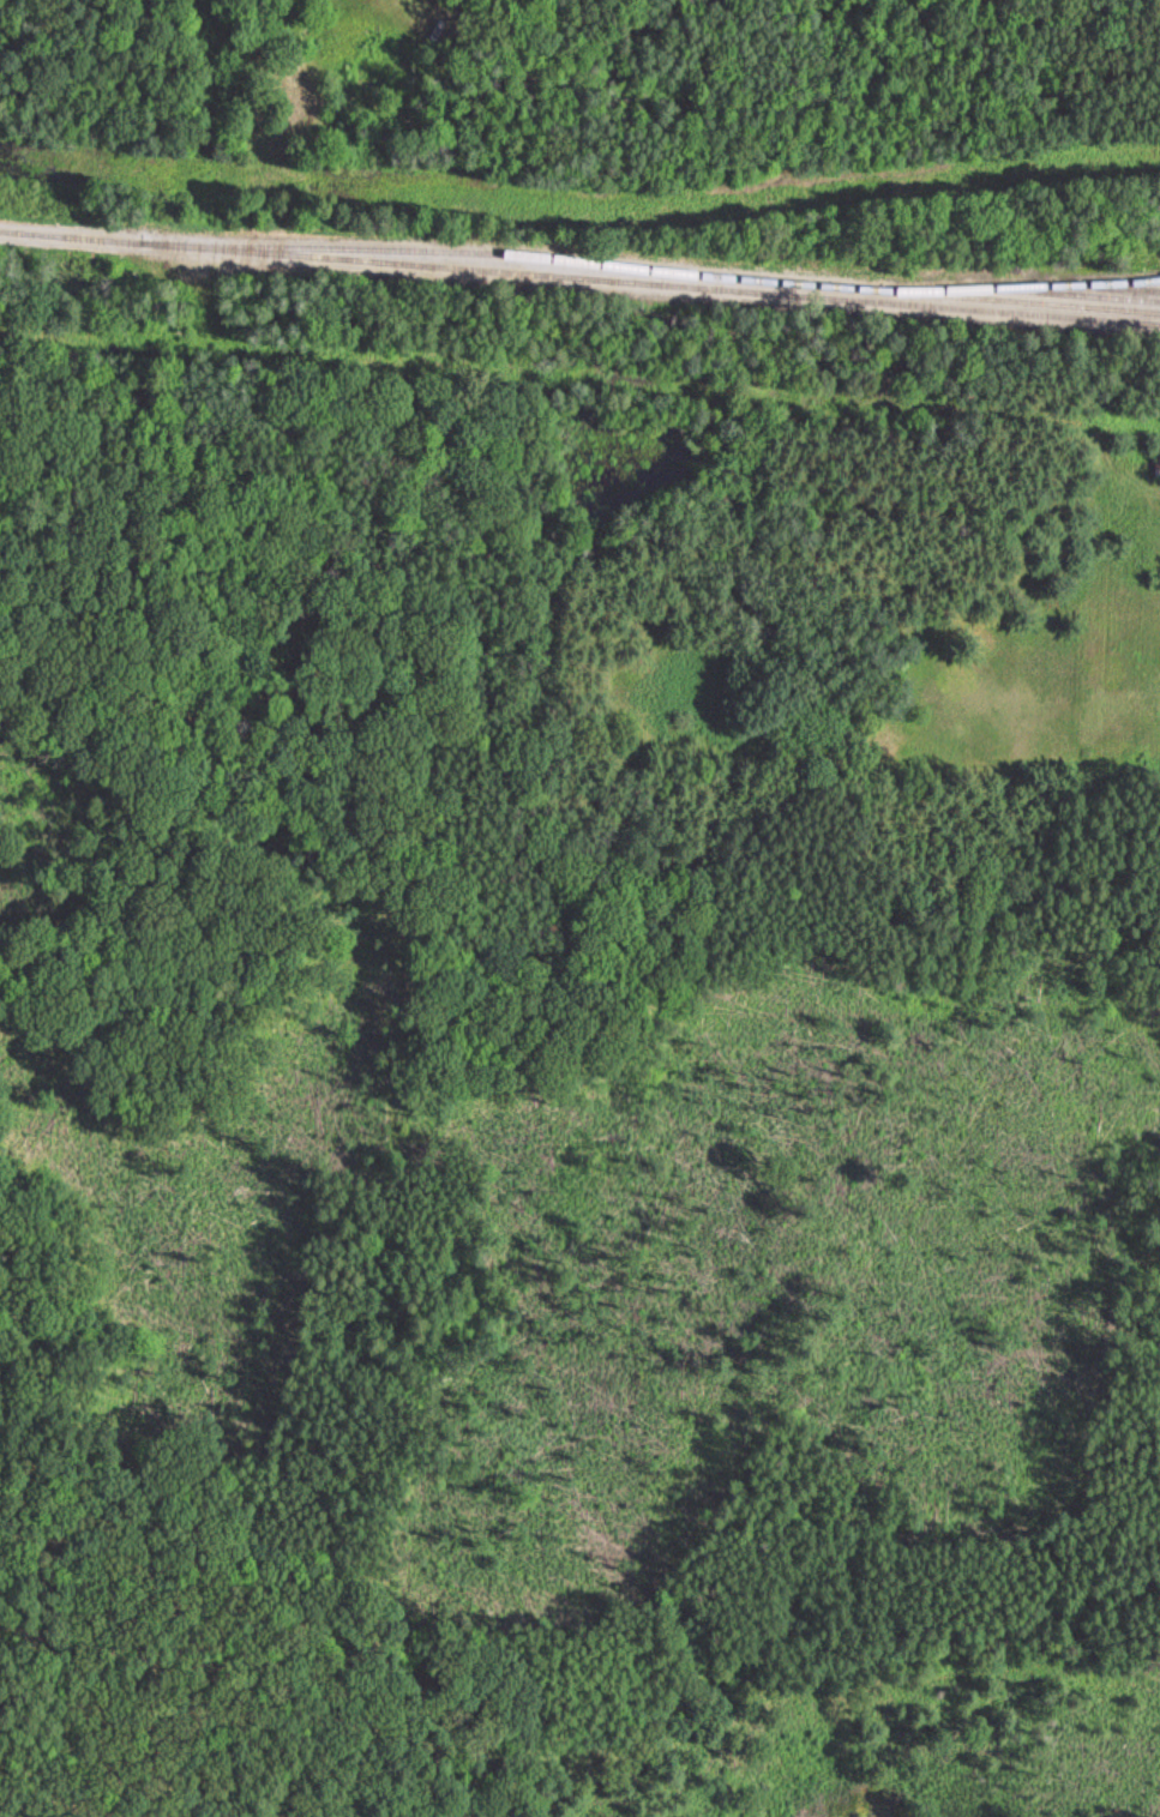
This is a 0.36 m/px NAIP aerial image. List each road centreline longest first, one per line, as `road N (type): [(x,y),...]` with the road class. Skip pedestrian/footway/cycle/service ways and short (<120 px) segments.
road 1 (residential): [(1159,422),(0,335)]

